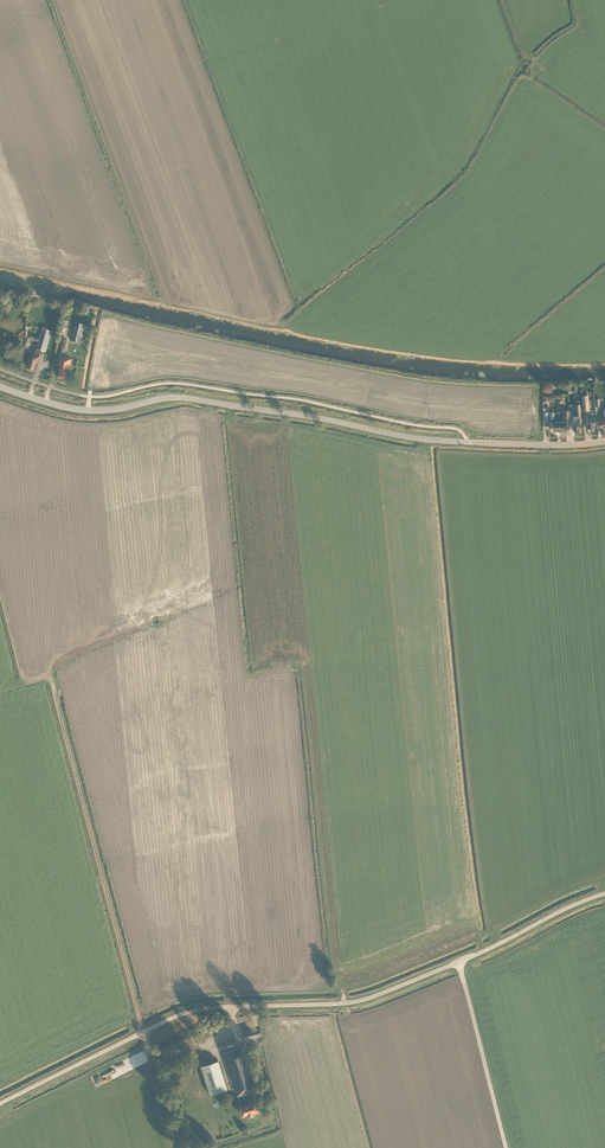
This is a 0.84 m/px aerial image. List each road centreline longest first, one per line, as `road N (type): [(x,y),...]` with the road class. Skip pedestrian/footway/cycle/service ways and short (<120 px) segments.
road 1 (unclassified): [(0,1103),(187,1011),(356,1001),(604,893)]
road 2 (tertiary): [(604,441),(420,438),(180,397),(87,410),(0,386)]

